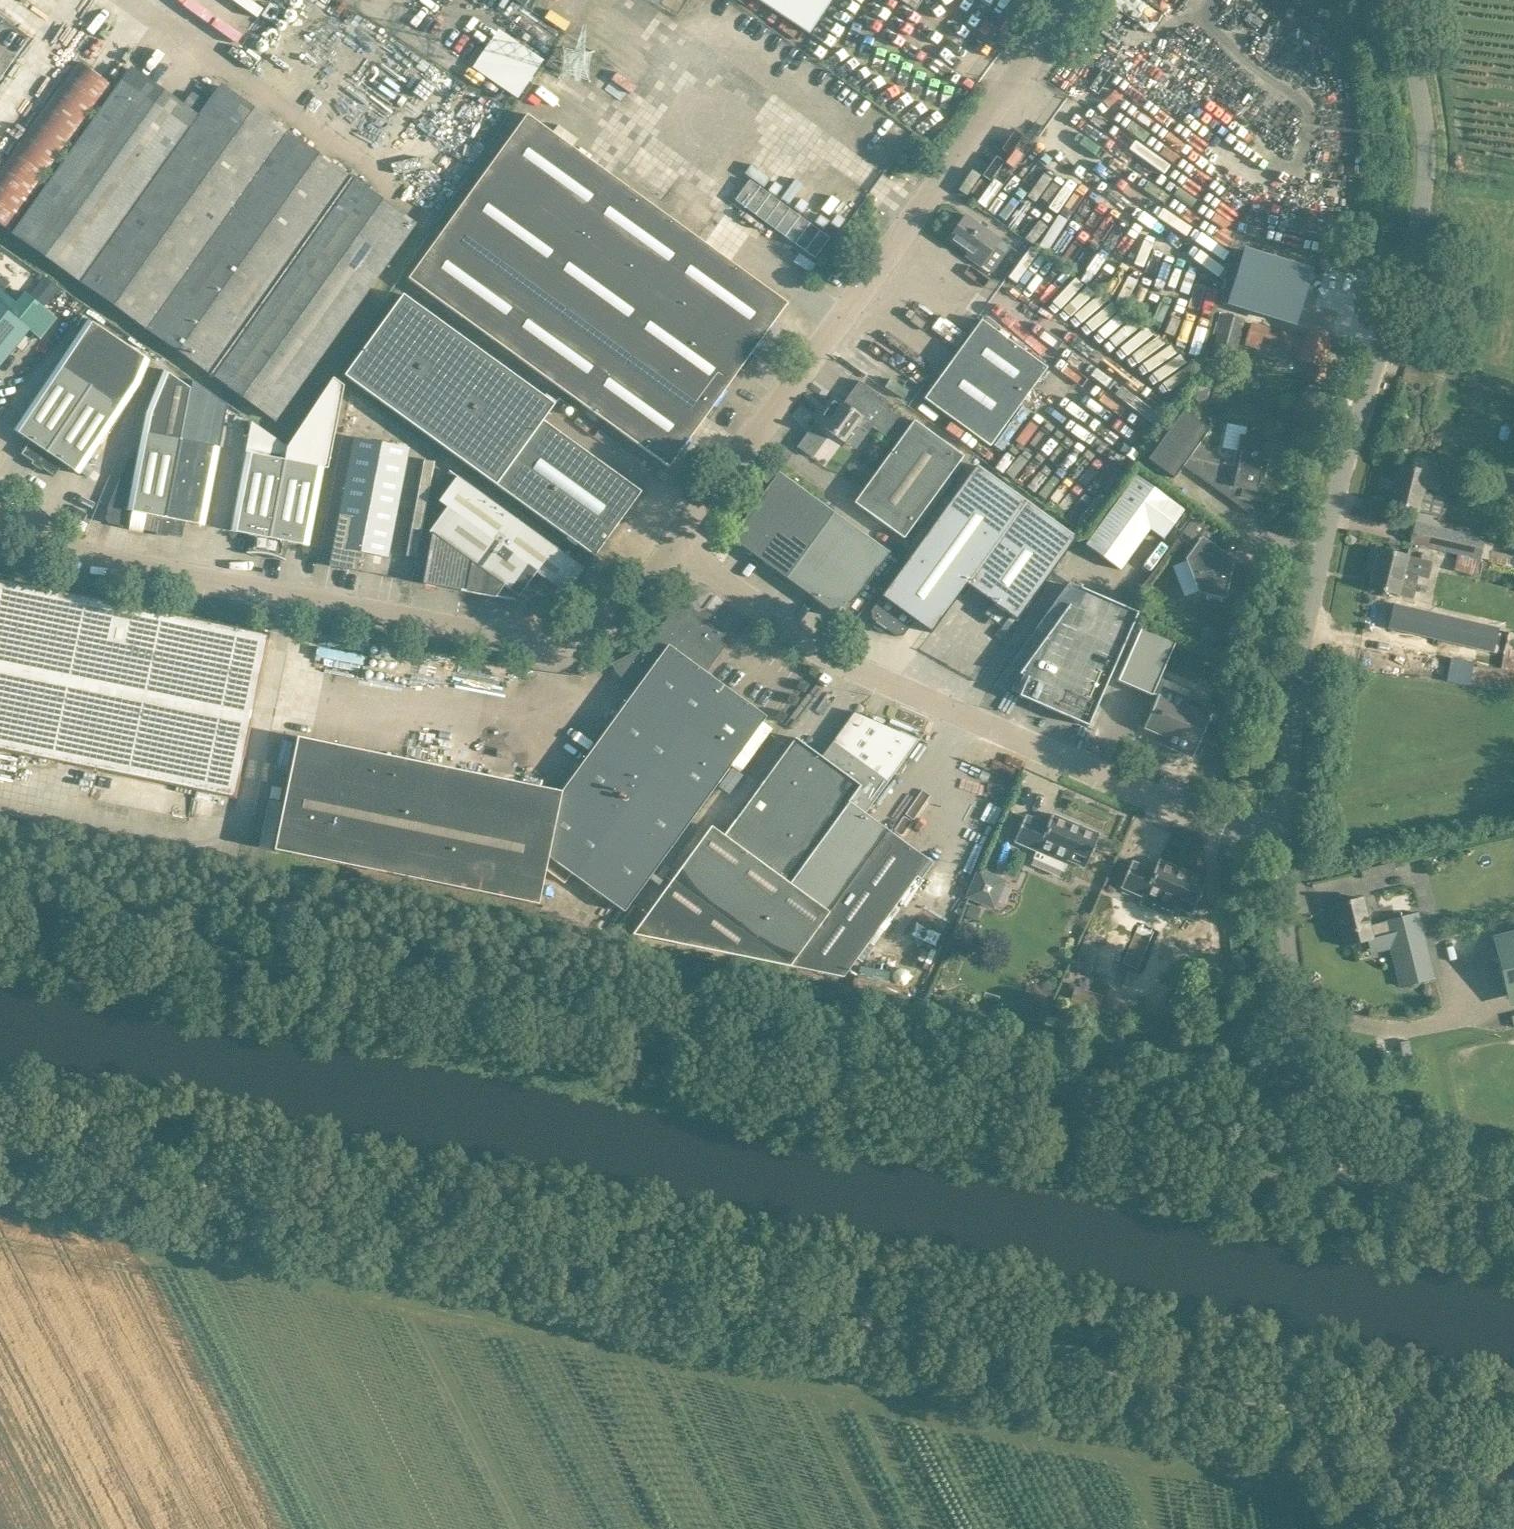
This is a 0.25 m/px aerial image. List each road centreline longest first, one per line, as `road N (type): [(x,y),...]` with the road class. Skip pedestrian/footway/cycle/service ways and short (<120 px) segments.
road 1 (unclassified): [(0,1147),(1326,1426),(1413,1461)]
road 2 (unclassified): [(1283,854),(1302,645),(1425,183),(1421,91),(1398,0)]
road 3 (unclassified): [(682,547),(629,609),(581,634),(525,639),(152,569),(52,535),(0,496)]
road 4 (unclassified): [(1283,854),(829,655),(682,547)]
road 5 (unclassified): [(682,547),(1061,0)]
road 6 (unclassified): [(1513,1195),(1393,1171),(1333,1139),(1303,1080),(1283,854)]

